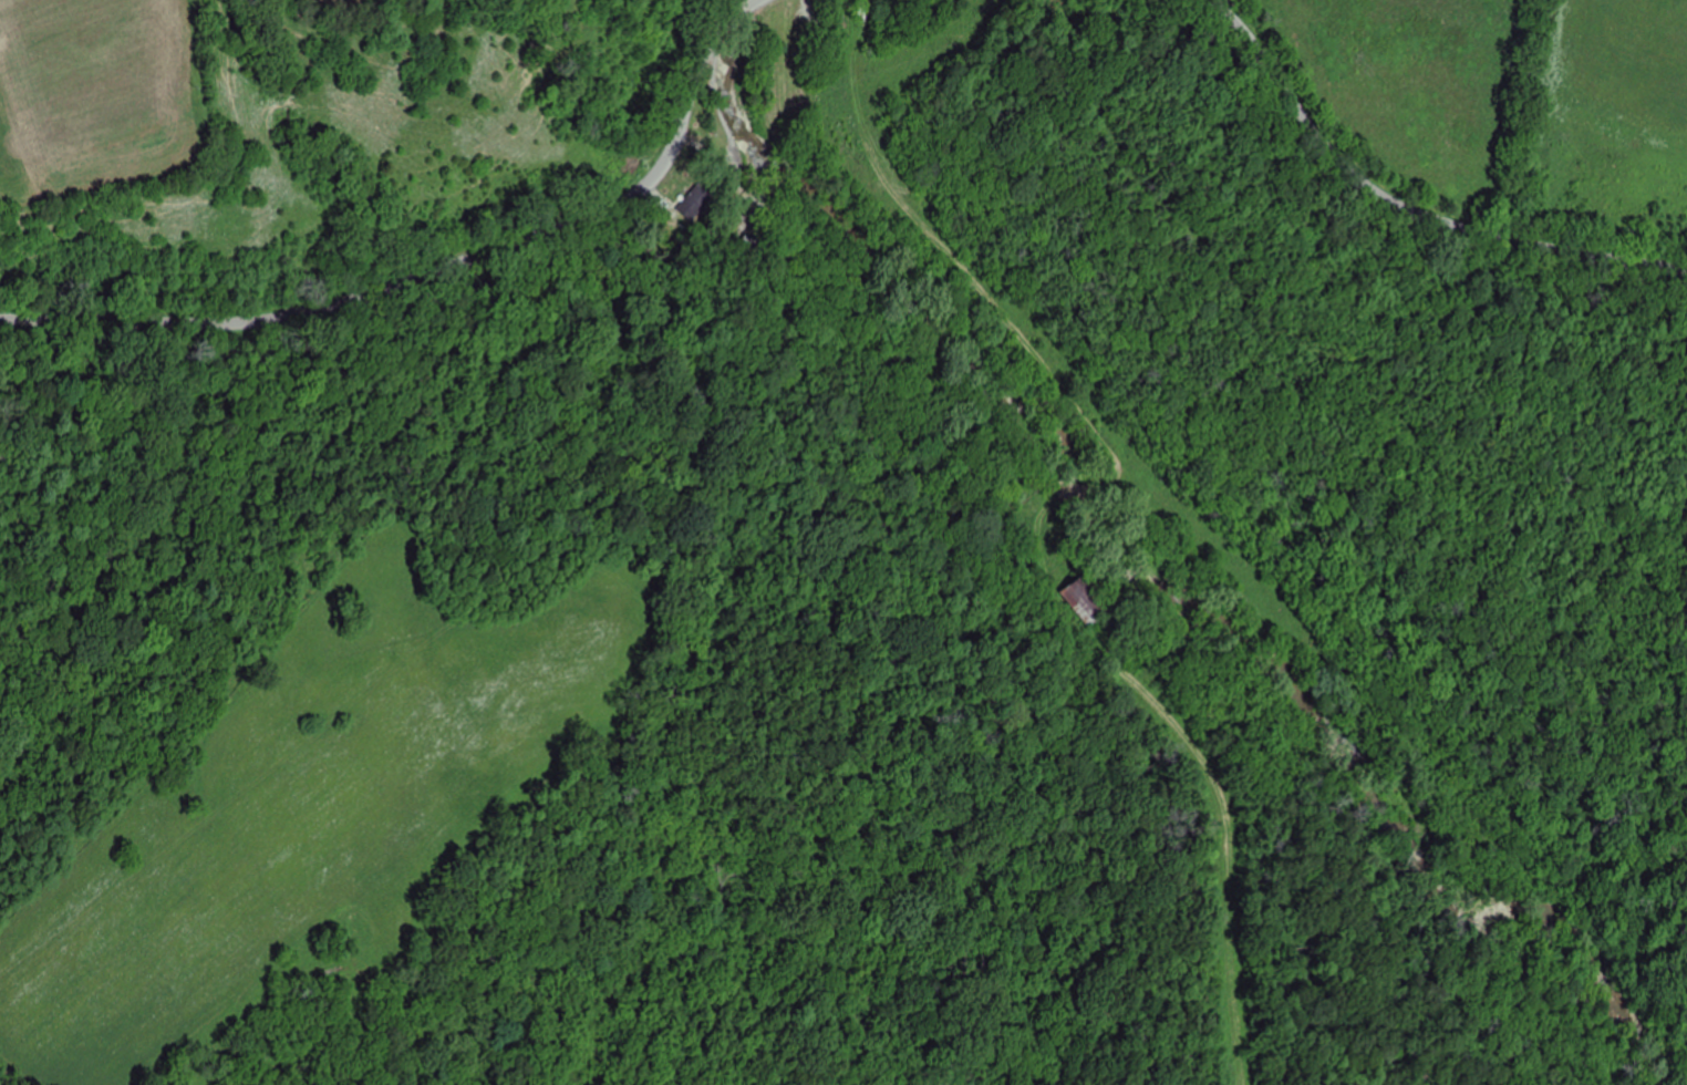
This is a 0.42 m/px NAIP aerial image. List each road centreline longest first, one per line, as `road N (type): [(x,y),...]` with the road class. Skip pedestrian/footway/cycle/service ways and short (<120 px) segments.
road 1 (residential): [(0,320),(256,321),(345,302),(588,218),(624,200),(662,163),(707,44),(755,0)]
road 2 (residential): [(1215,0),(1321,137),(1383,195),(1497,237),(1686,270)]

